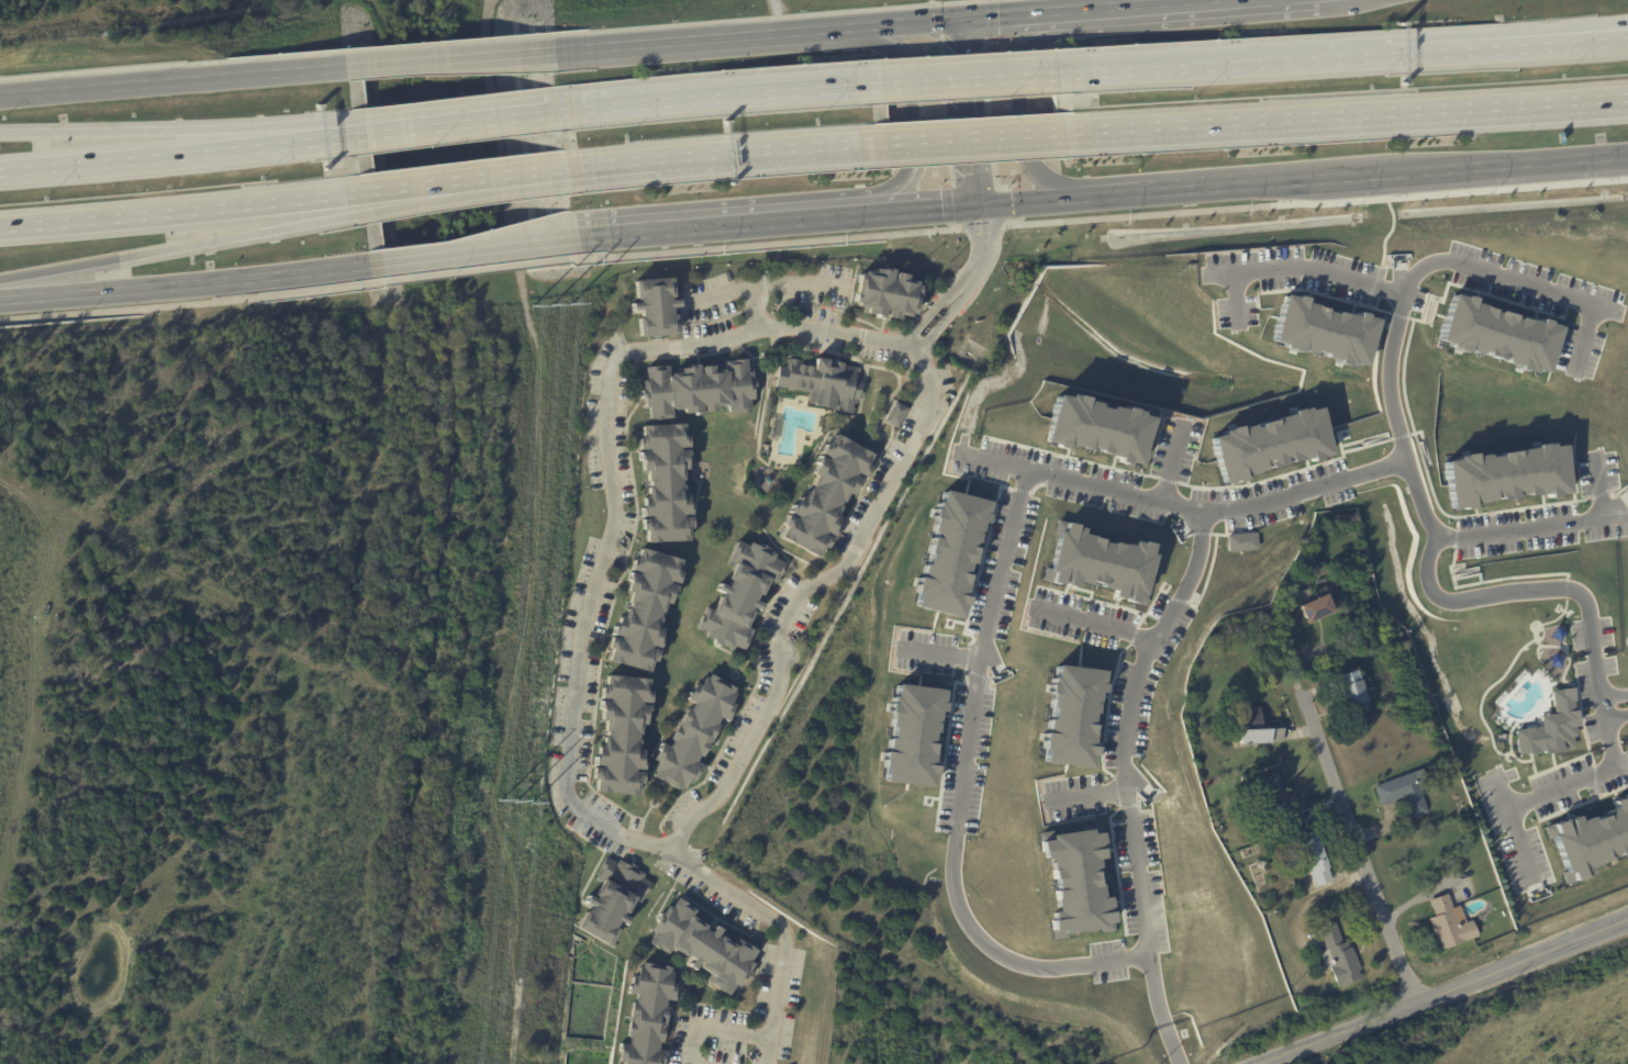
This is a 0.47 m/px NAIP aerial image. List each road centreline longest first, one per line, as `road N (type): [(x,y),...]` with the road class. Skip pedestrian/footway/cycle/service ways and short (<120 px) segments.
road 1 (motorway): [(1058,134),(1627,96)]
road 2 (residential): [(168,284),(171,326),(181,341),(220,362),(227,387),(231,446),(201,499),(160,508),(123,497),(38,422),(0,407)]
road 3 (tertiary): [(1234,1063),(1627,909)]
road 4 (secondary): [(0,297),(381,265)]
road 5 (motorway): [(368,132),(0,167)]
road 6 (motorway): [(368,132),(0,133)]
road 7 (motorway): [(0,226),(365,193)]
road 8 (residential): [(1412,993),(1295,652)]
road 9 (secondary): [(357,67),(0,97)]
road 10 (motorway): [(0,279),(349,216)]
road 11 (motorway): [(889,79),(548,111)]
road 12 (motorway): [(1384,52),(1049,68)]
road 13 (secondary): [(567,238),(885,213)]
road 14 (residential): [(60,777),(77,755),(142,504)]
road 15 (secondary): [(1083,9),(1045,32),(1026,55),(1032,156),(1049,180),(1083,197)]
road 16 (motorway): [(653,166),(889,144)]
road 17 (secondary): [(1407,169),(1627,152)]
road 18 (secondary): [(885,213),(915,164),(905,60),(894,43),(863,26)]
road 19 (motorway): [(365,193),(564,173)]
road 20 (secondary): [(551,55),(357,67)]
road 21 (secondary): [(863,26),(672,44)]
road 22 (secondary): [(381,265),(567,238)]
road 23 (tertiary): [(969,18),(981,205)]
road 24 (motorway): [(548,111),(368,132)]
road 25 (secondary): [(1083,197),(1260,181)]
road 26 (residential): [(0,735),(60,777),(52,807),(0,852)]
road 27 (motorway): [(889,144),(1058,134)]
road 28 (motorway): [(1049,68),(889,79)]
road 29 (motorway): [(1532,42),(1384,52)]
road 30 (secondary): [(1260,181),(1407,169)]
road 31 (motorway): [(349,216),(483,182)]
road 32 (residential): [(63,443),(0,564)]
road 33 (secondary): [(672,44),(551,55)]

